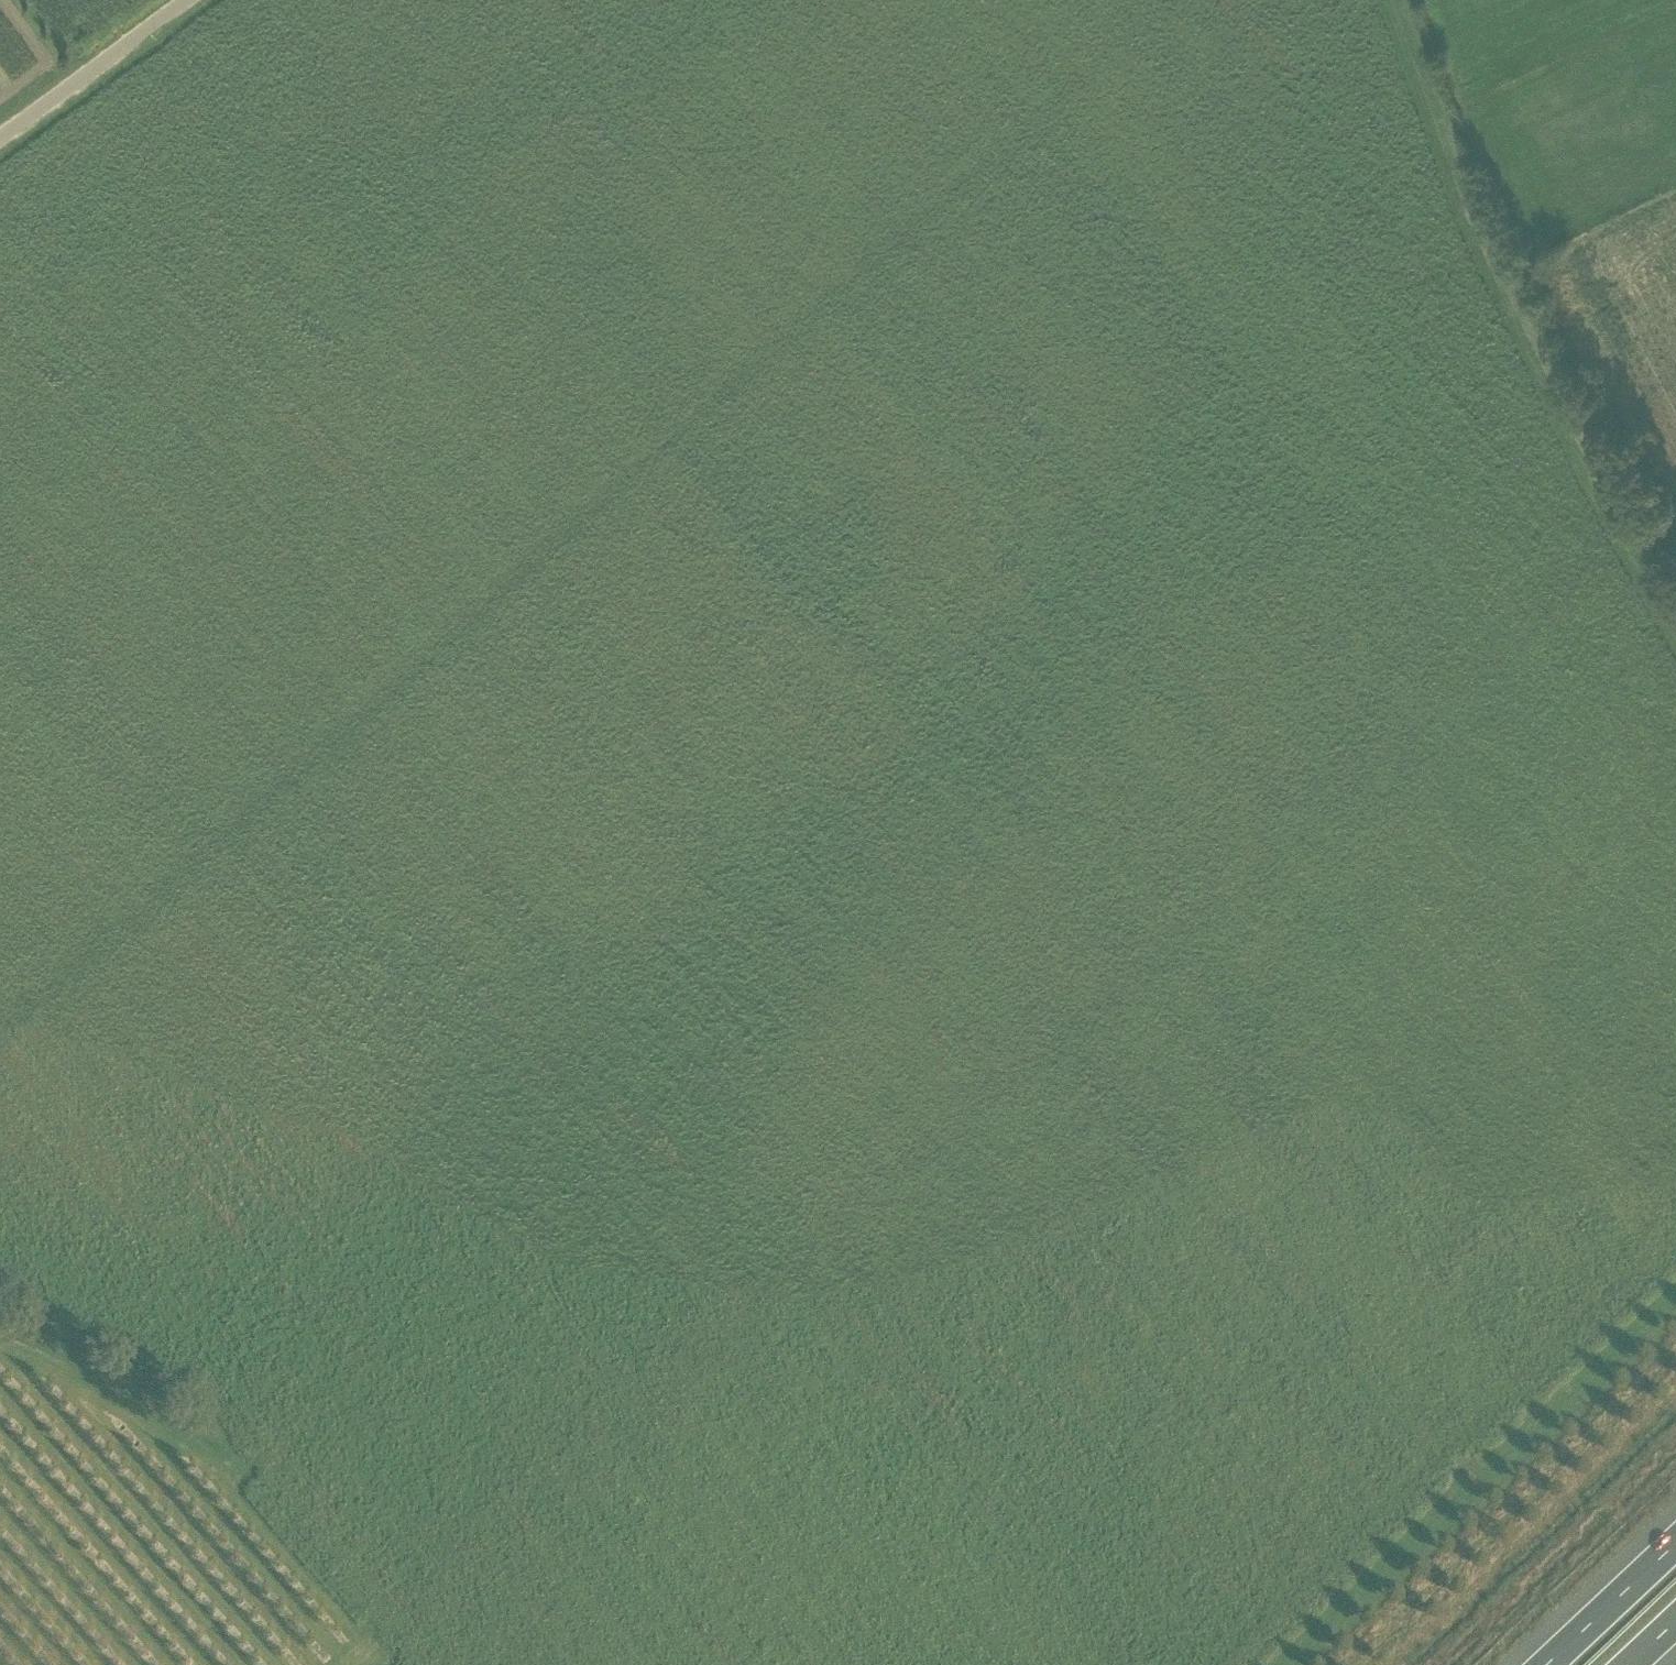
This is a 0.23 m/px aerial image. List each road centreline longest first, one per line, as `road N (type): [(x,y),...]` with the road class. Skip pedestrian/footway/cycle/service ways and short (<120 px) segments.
road 1 (unclassified): [(0,136),(186,0)]
road 2 (motorway): [(1675,1541),(1546,1664)]

